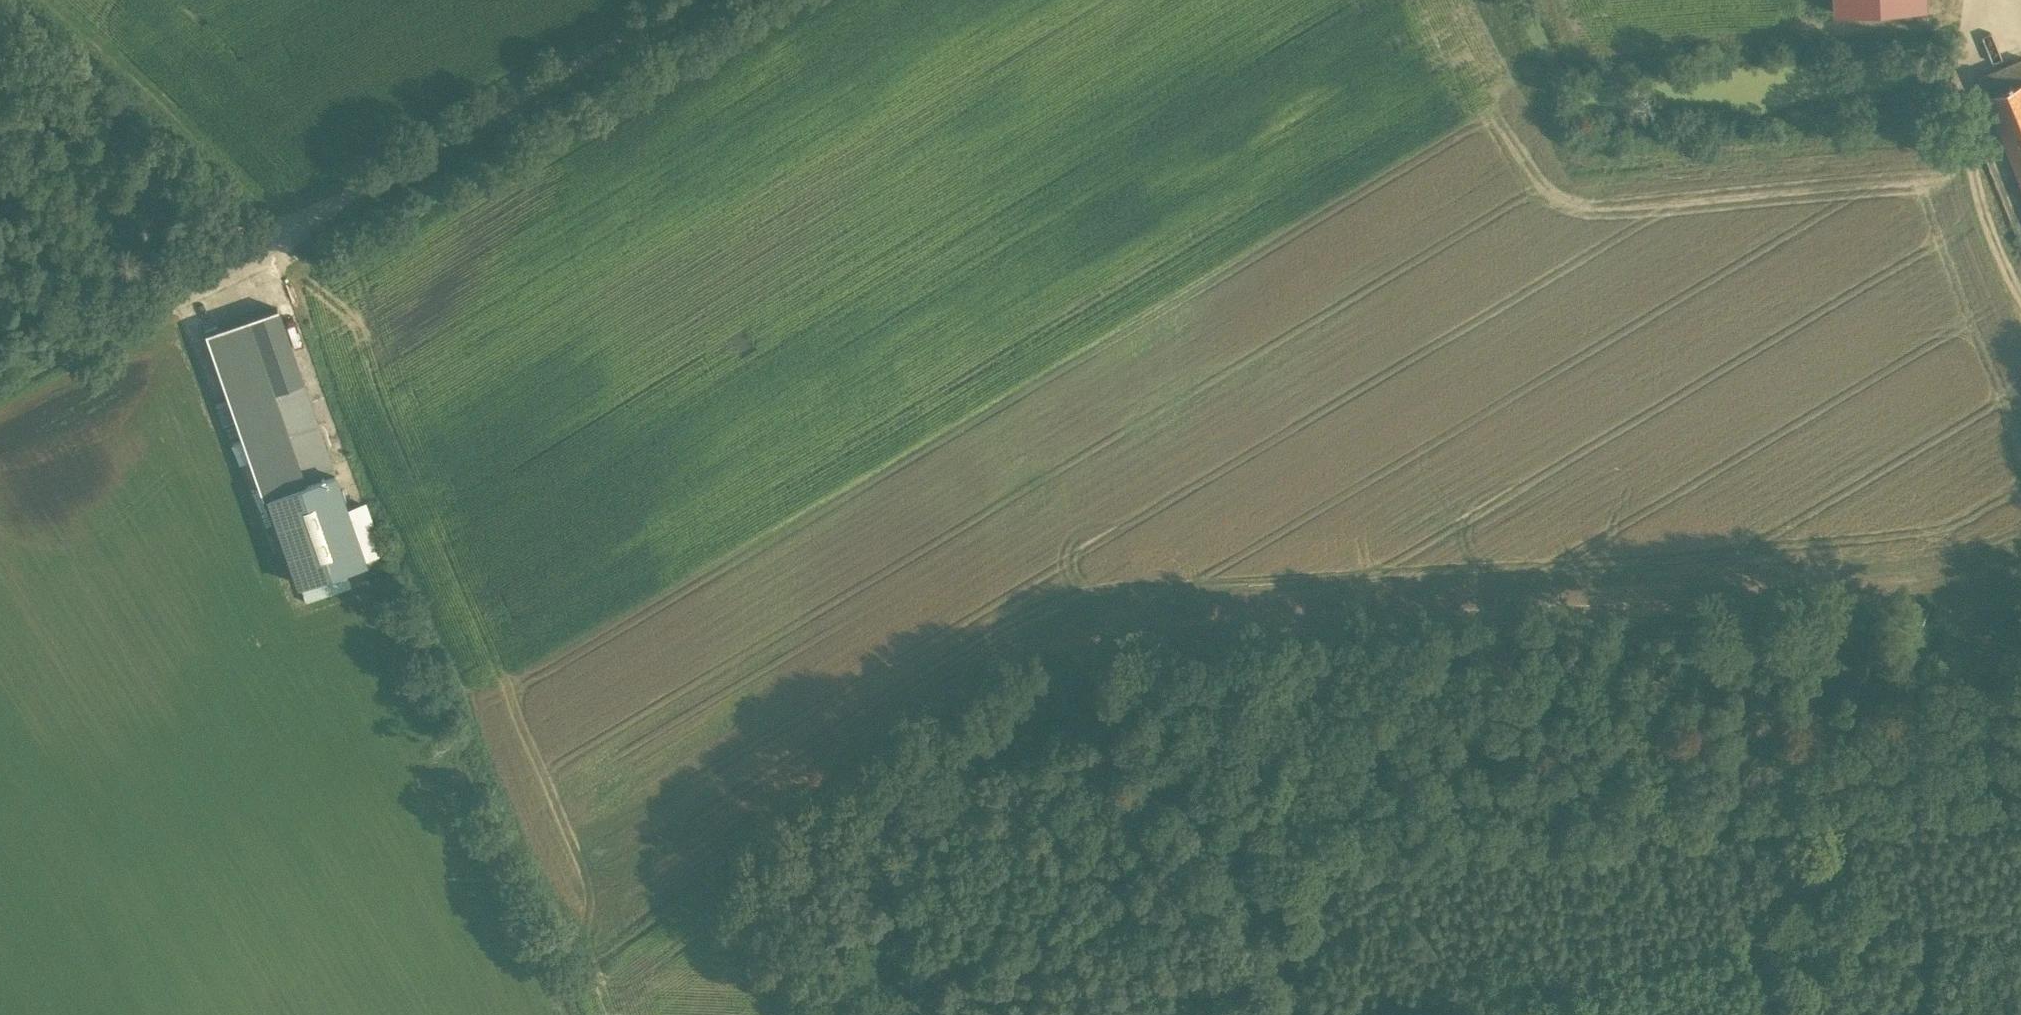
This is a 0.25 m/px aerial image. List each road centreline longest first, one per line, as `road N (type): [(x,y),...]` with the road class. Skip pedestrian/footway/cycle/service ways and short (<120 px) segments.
road 1 (unclassified): [(683,0),(281,234),(0,361)]

